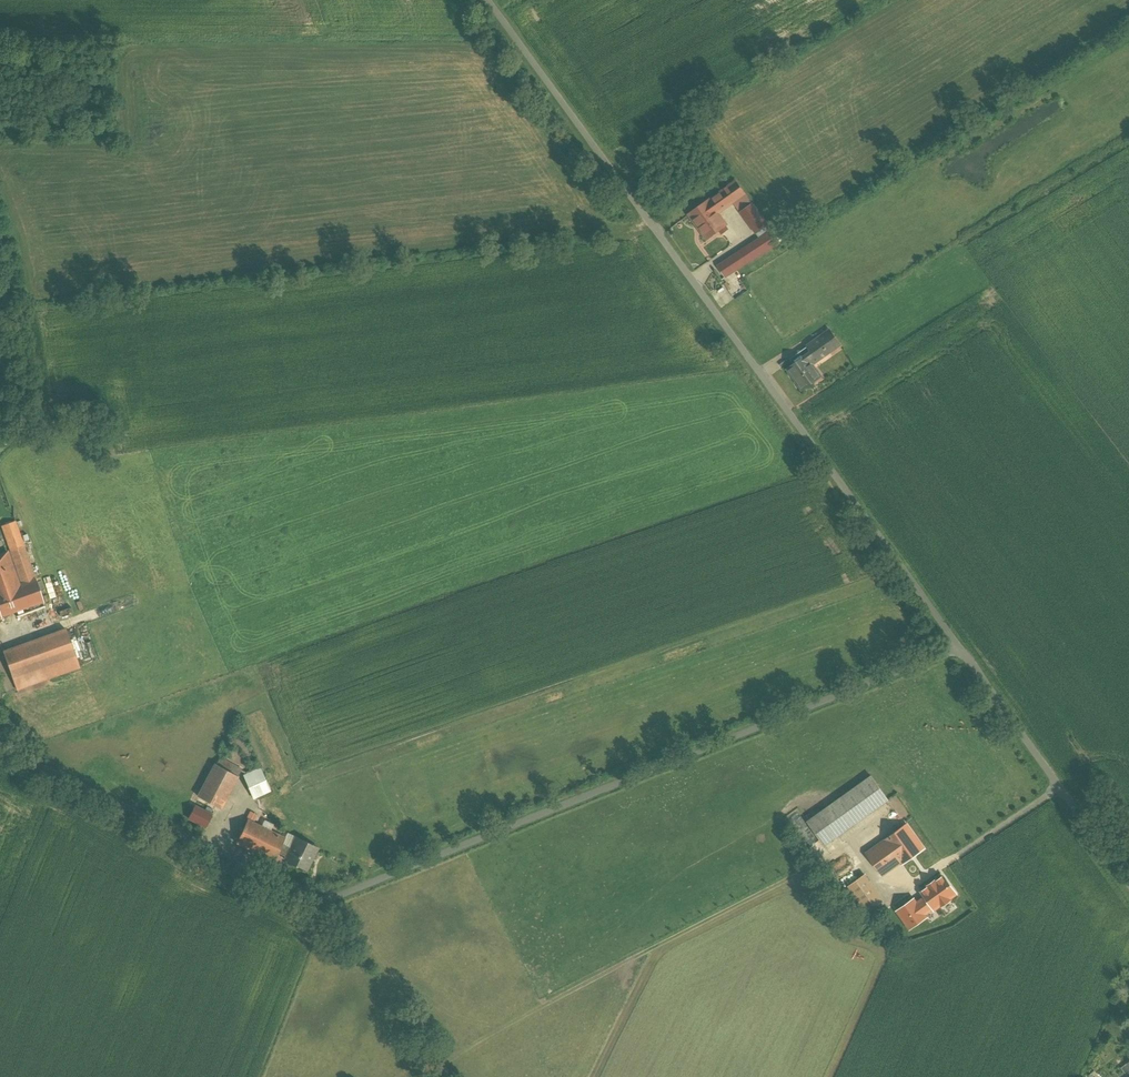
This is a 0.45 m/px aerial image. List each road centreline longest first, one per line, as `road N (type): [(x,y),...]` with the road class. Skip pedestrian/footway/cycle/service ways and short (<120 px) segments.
road 1 (unclassified): [(0,741),(306,893),(332,889),(960,641)]
road 2 (unclassified): [(493,0),(960,641)]
road 3 (unclassified): [(960,641),(1128,881)]

